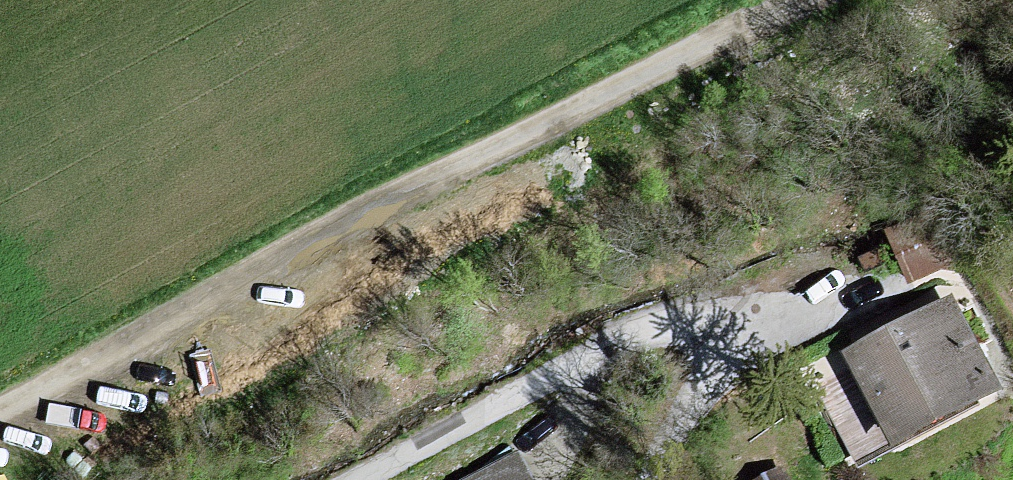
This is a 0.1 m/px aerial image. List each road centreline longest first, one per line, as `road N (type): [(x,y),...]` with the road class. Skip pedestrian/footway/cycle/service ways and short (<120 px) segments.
road 1 (unclassified): [(0,410),(484,150),(826,0)]
road 2 (residential): [(663,479),(675,448),(669,299),(443,389),(297,479)]

